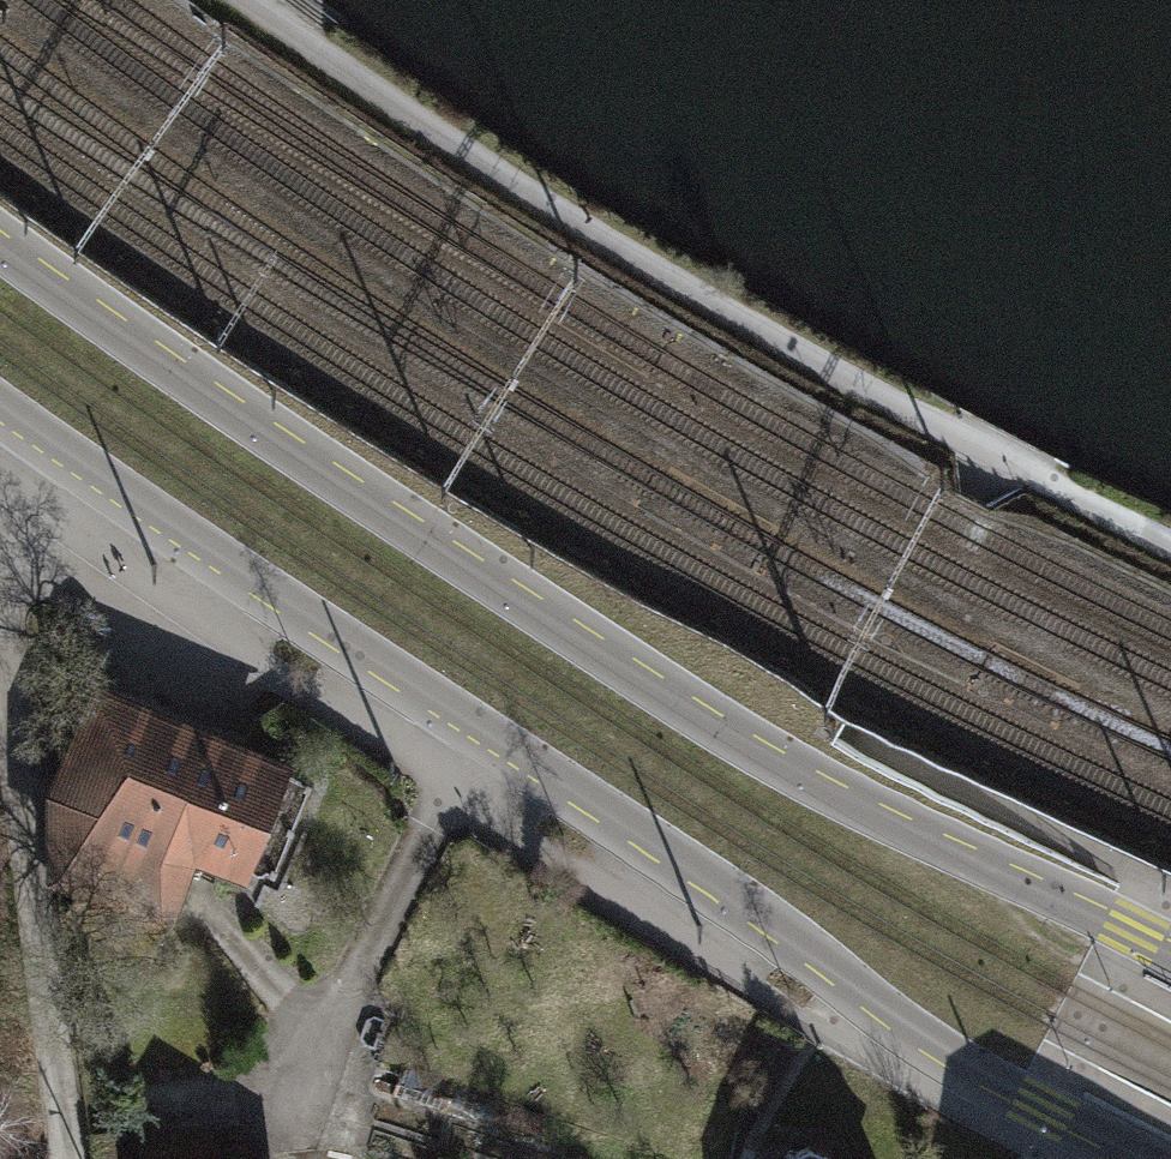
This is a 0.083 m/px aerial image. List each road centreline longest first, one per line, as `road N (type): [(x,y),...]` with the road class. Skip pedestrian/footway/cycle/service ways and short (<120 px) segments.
road 1 (secondary): [(1170,947),(796,775),(376,515),(0,246)]
road 2 (secondary): [(66,455),(783,929),(914,1040),(1137,1158)]
road 3 (track): [(254,0),(573,216),(996,455)]
road 4 (residential): [(78,1158),(0,625),(18,536),(66,455)]
road 5 (track): [(996,455),(1170,542)]

